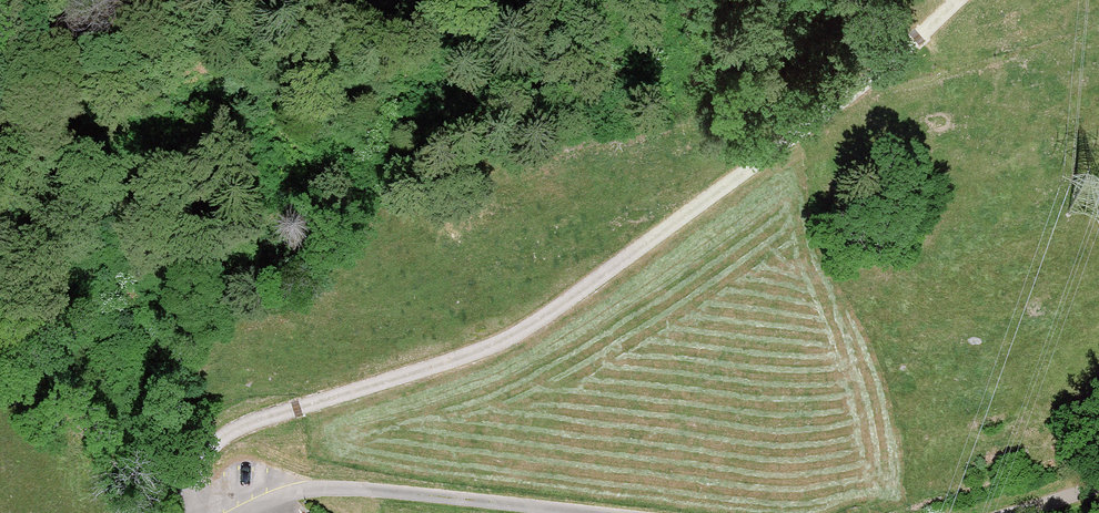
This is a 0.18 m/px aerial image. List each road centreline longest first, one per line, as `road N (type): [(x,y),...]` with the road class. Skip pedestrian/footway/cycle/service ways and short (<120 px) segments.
road 1 (unclassified): [(194,512),(200,465),(235,427),(415,372),(551,312),(840,101),(952,0)]
road 2 (track): [(323,489),(591,512)]

